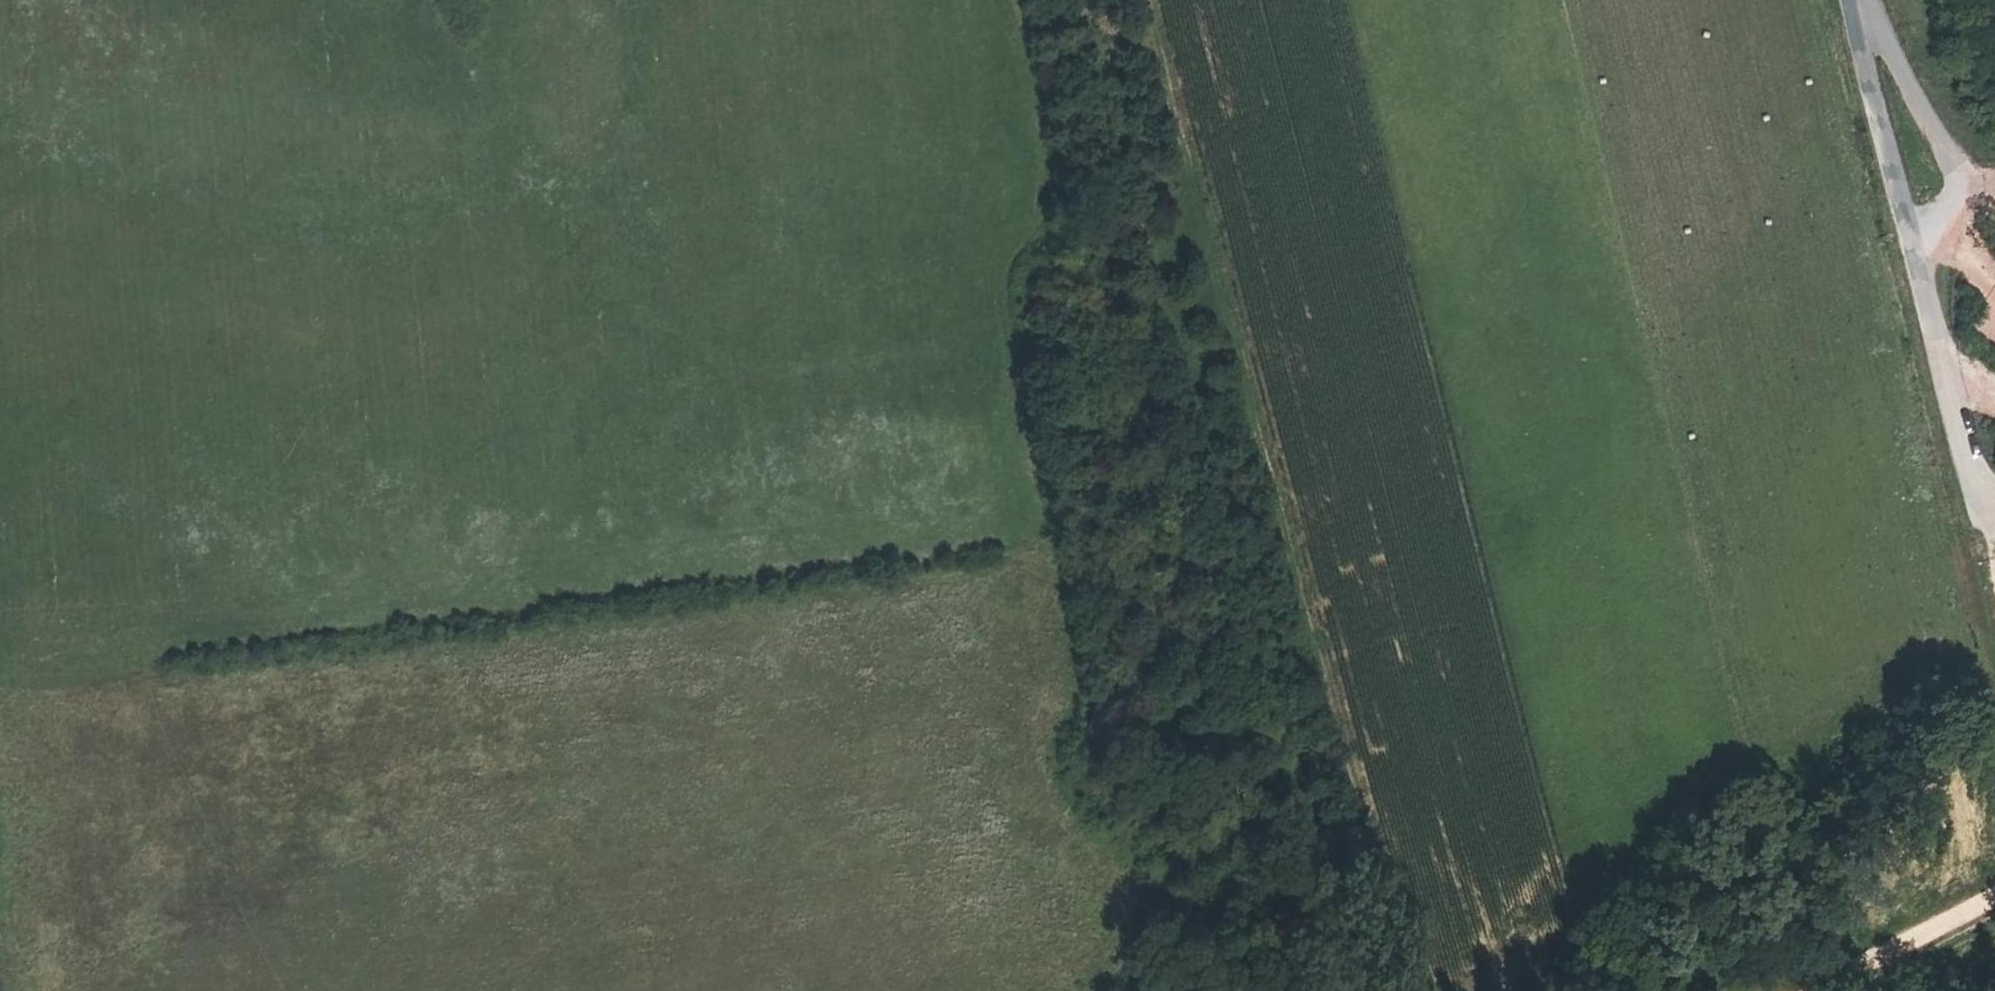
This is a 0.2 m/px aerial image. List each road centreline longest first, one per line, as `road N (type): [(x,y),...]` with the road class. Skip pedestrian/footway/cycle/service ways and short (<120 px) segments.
road 1 (residential): [(1972,486),(1851,0)]

